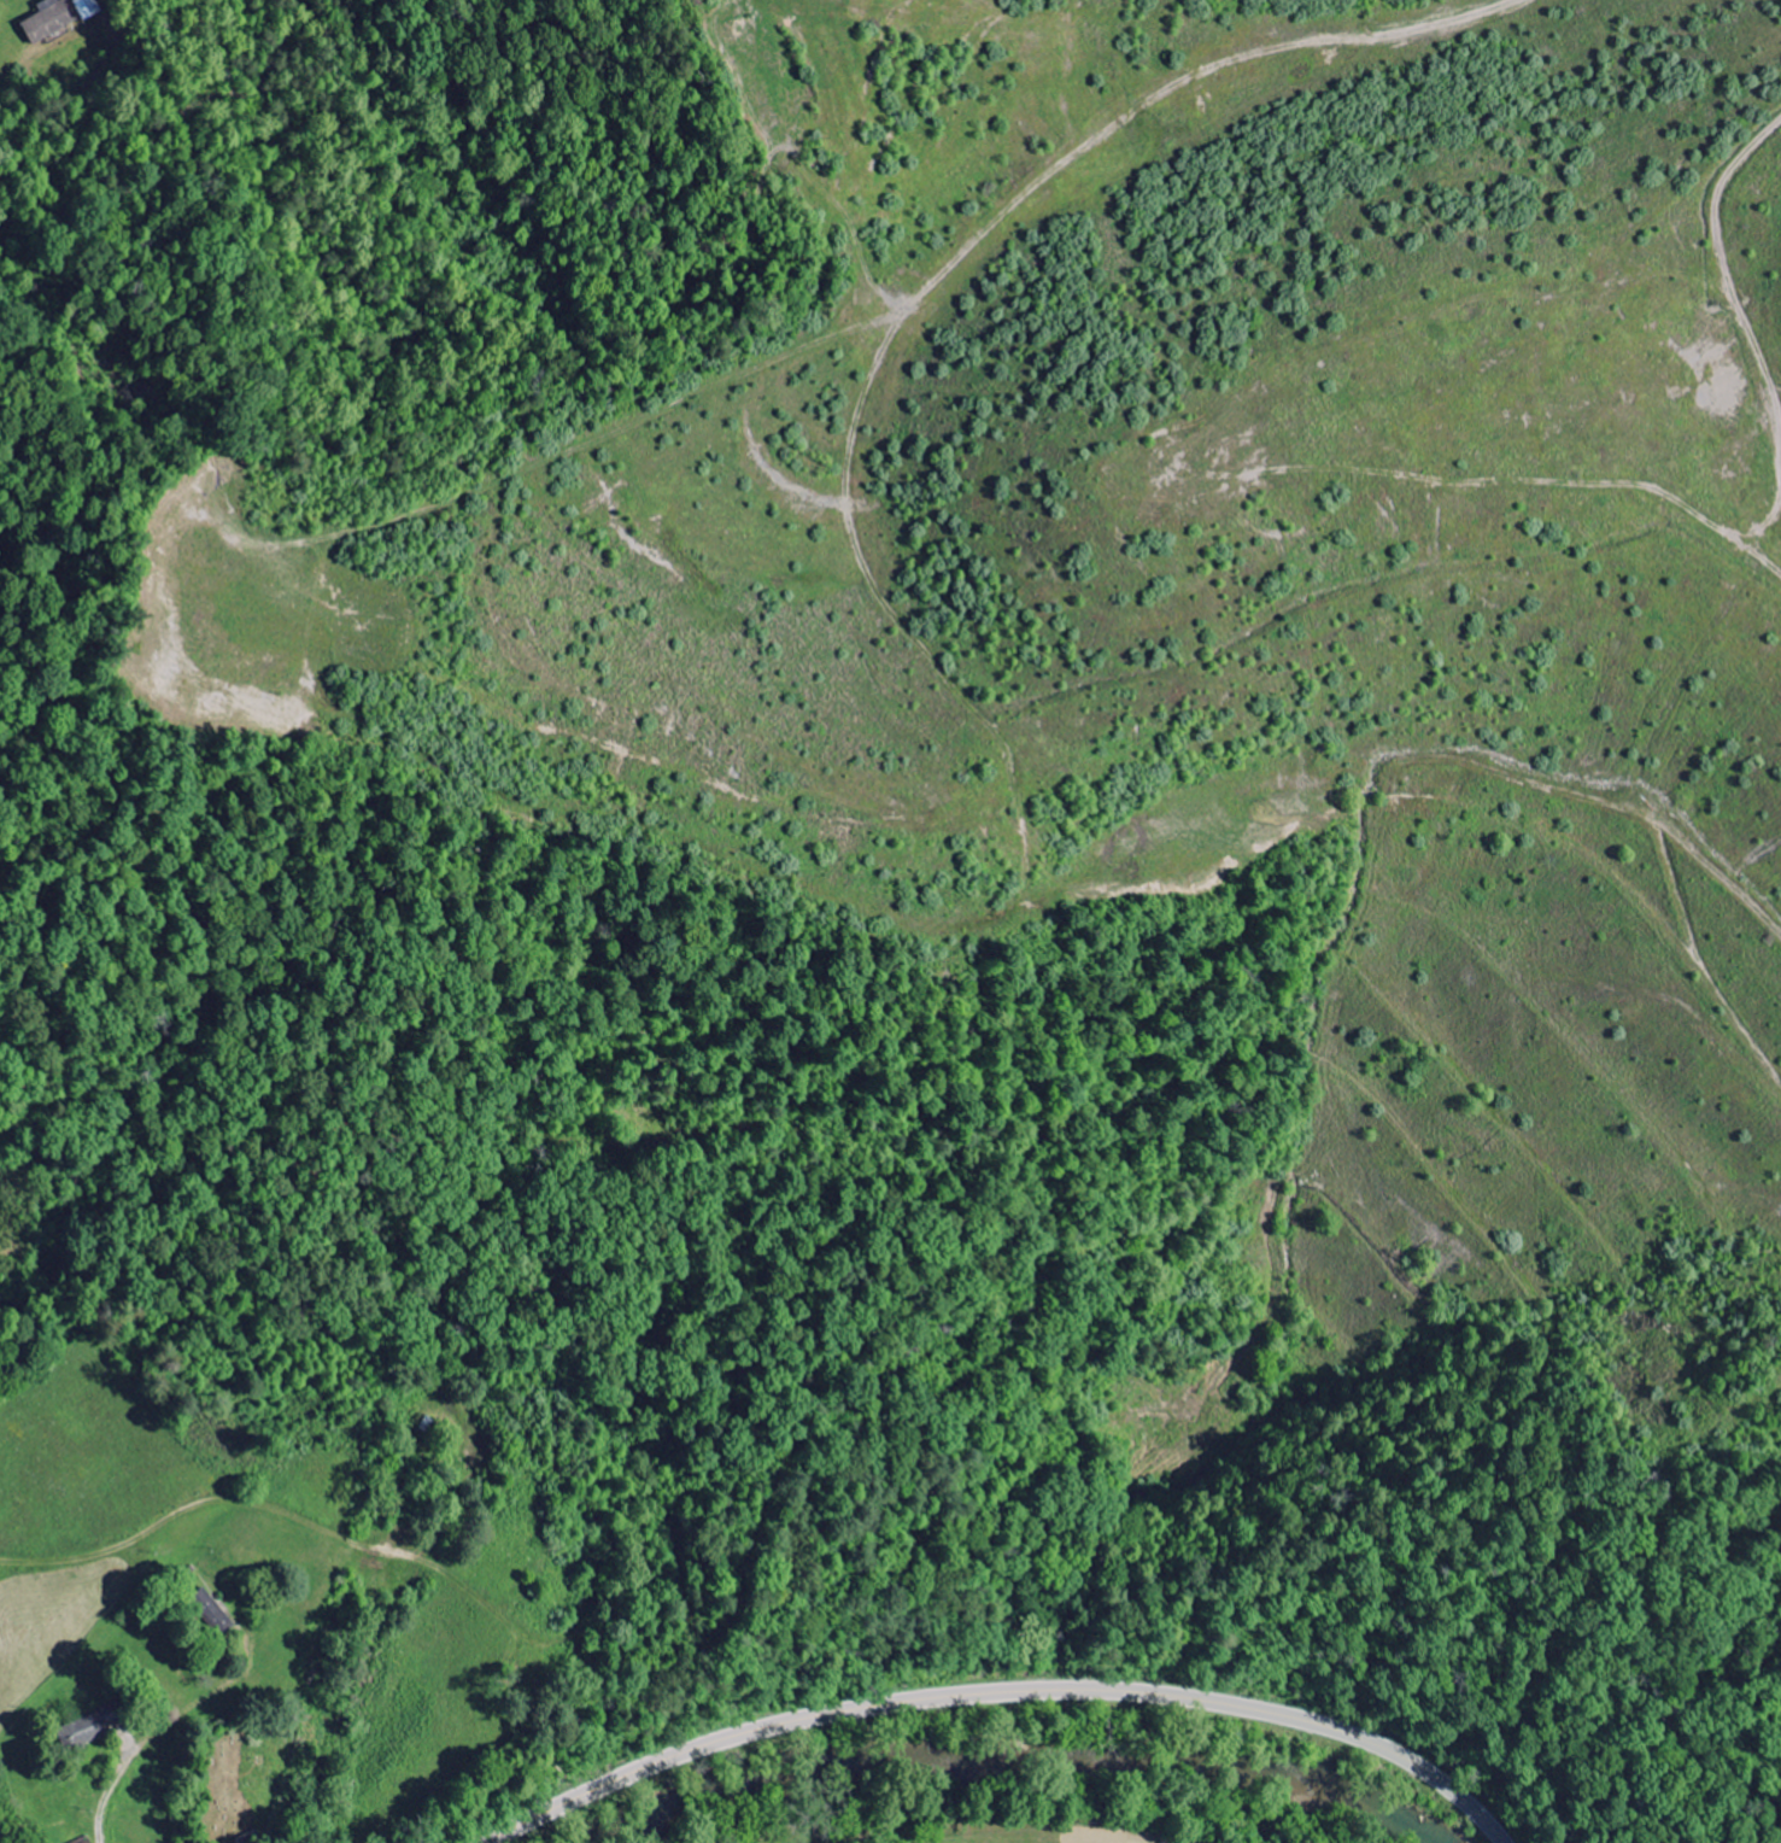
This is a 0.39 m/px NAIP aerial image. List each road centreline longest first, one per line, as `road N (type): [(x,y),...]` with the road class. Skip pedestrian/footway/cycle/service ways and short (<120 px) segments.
road 1 (secondary): [(1504,1842),(1430,1775),(1347,1736),(1244,1709),(1109,1692),(965,1696),(824,1718),(686,1755),(491,1842)]
road 2 (residential): [(102,1842),(101,1816),(115,1780),(216,1689),(245,1673),(251,1656)]

